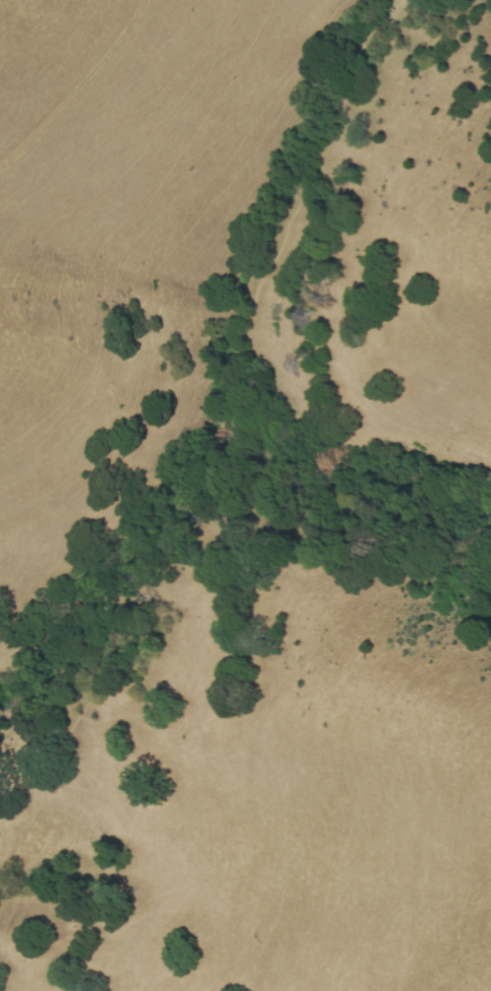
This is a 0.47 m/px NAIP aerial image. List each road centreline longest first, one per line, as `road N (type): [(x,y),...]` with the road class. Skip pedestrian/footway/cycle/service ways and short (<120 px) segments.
road 1 (track): [(145,0),(78,94),(0,164)]

